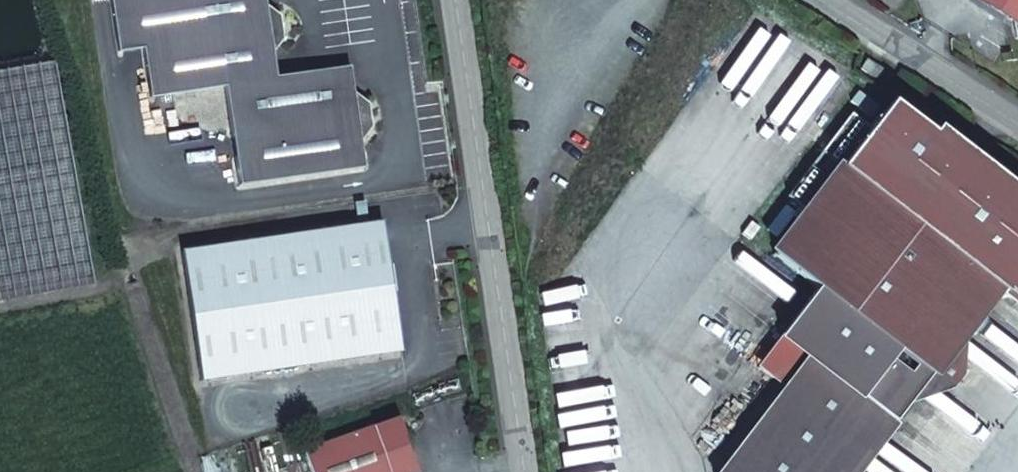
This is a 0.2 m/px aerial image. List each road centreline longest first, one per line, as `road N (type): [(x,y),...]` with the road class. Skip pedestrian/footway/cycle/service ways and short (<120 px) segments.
road 1 (residential): [(522,471),(453,0)]
road 2 (residential): [(1017,122),(826,0)]

